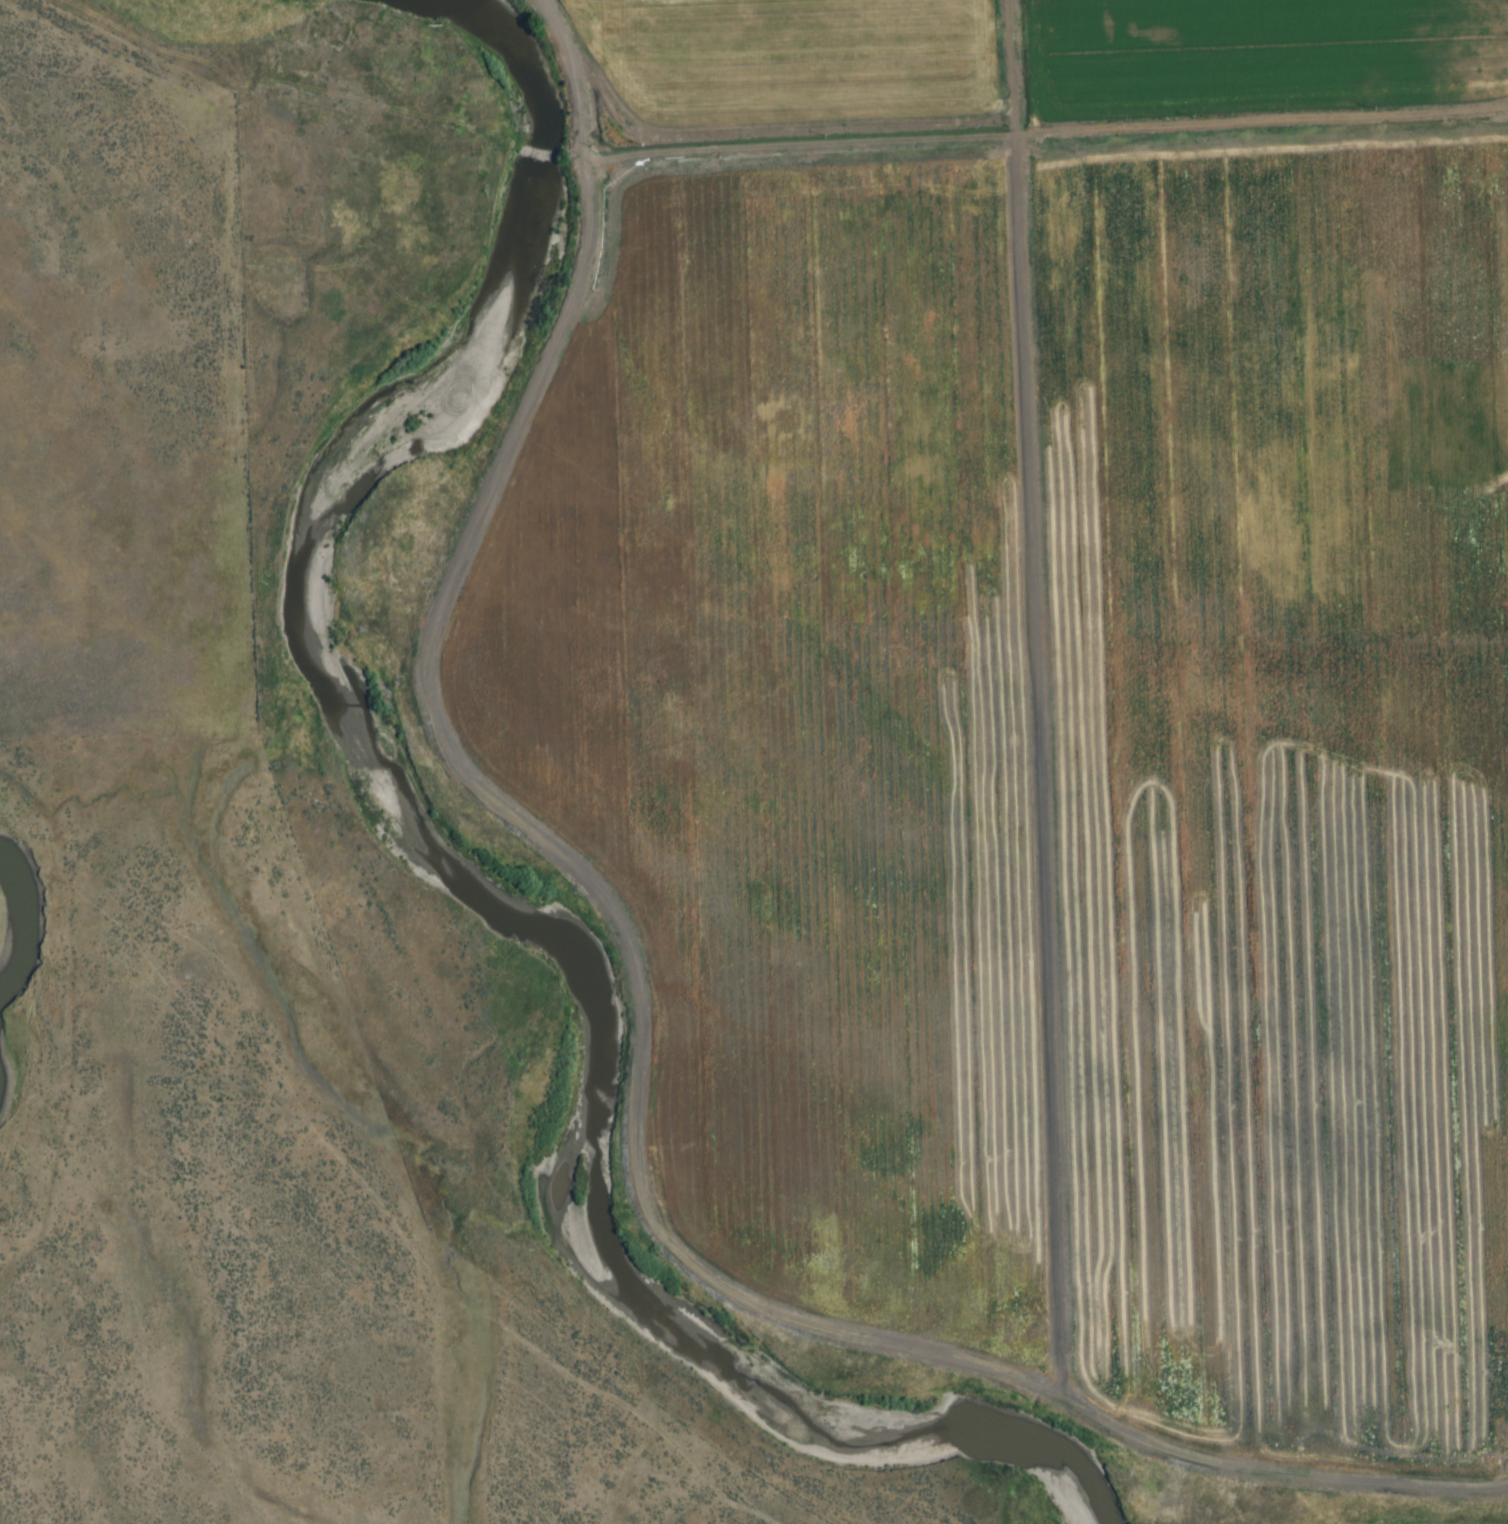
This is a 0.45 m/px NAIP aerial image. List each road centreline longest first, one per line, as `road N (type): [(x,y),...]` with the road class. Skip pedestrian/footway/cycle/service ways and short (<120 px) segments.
road 1 (track): [(1507,105),(601,161)]

